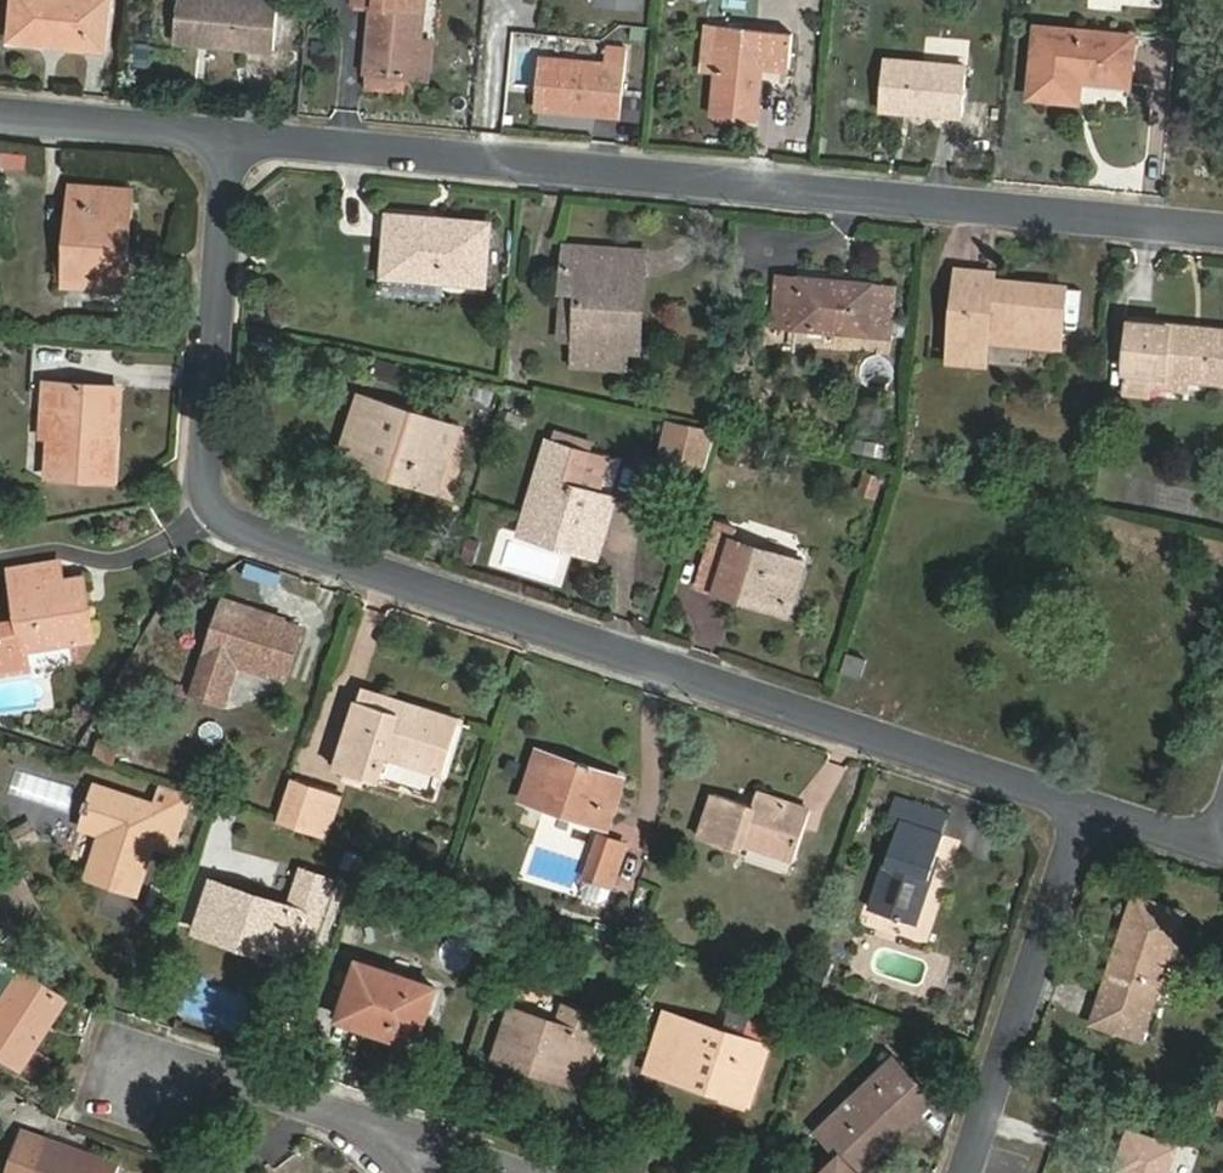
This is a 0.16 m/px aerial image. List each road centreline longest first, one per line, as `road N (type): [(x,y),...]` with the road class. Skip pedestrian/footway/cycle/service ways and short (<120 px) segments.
road 1 (residential): [(231,137),(207,474),(217,506),(240,527),(1082,806)]
road 2 (residential): [(231,137),(1222,225)]
road 3 (residential): [(960,1172),(1082,806)]
road 4 (residential): [(343,1108),(145,1037),(122,1082)]
road 5 (residential): [(0,114),(231,137)]
road 6 (residential): [(531,1172),(343,1108)]
road 7 (residential): [(1082,806),(1208,852)]

